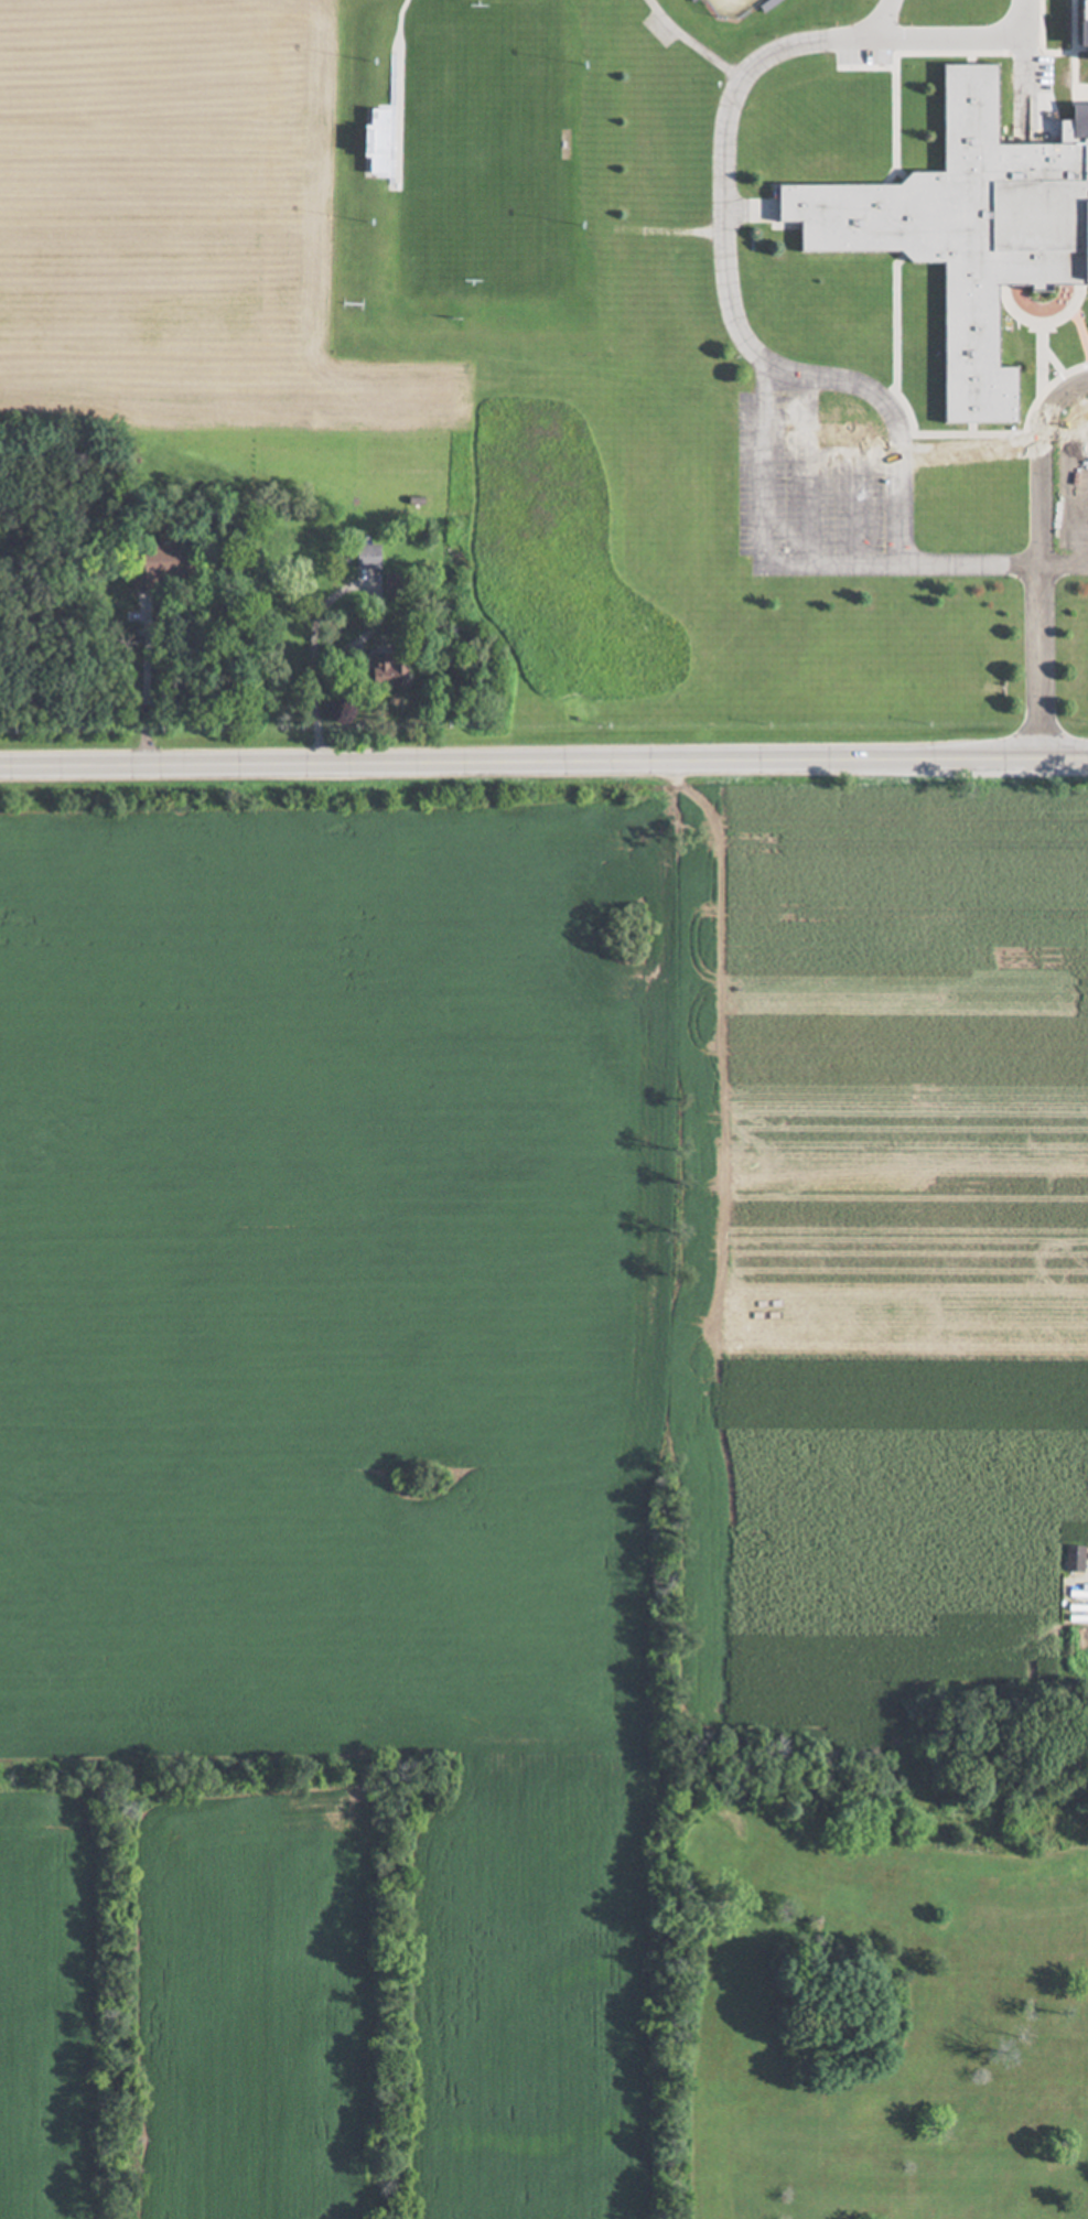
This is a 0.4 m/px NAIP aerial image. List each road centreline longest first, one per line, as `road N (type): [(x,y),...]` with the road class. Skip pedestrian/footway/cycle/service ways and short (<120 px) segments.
road 1 (primary): [(1087,756),(0,763)]

